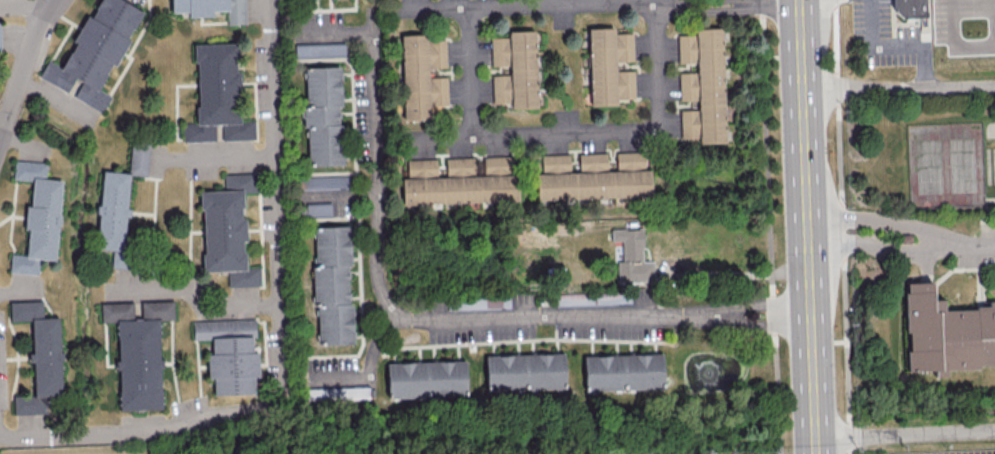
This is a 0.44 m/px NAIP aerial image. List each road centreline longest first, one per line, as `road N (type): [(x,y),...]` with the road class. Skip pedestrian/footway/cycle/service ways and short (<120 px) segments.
road 1 (residential): [(811,313),(402,321),(373,258),(379,194),(371,34),(299,36)]
road 2 (residential): [(268,0),(285,408),(123,431),(0,437)]
road 3 (residential): [(468,7),(473,139),(664,136),(660,4)]
road 4 (secondary): [(799,0),(817,453)]
road 5 (residential): [(799,1),(400,9)]
road 6 (residential): [(994,86),(802,93)]
road 7 (residential): [(994,432),(816,440)]
road 8 (residential): [(56,0),(0,127)]

